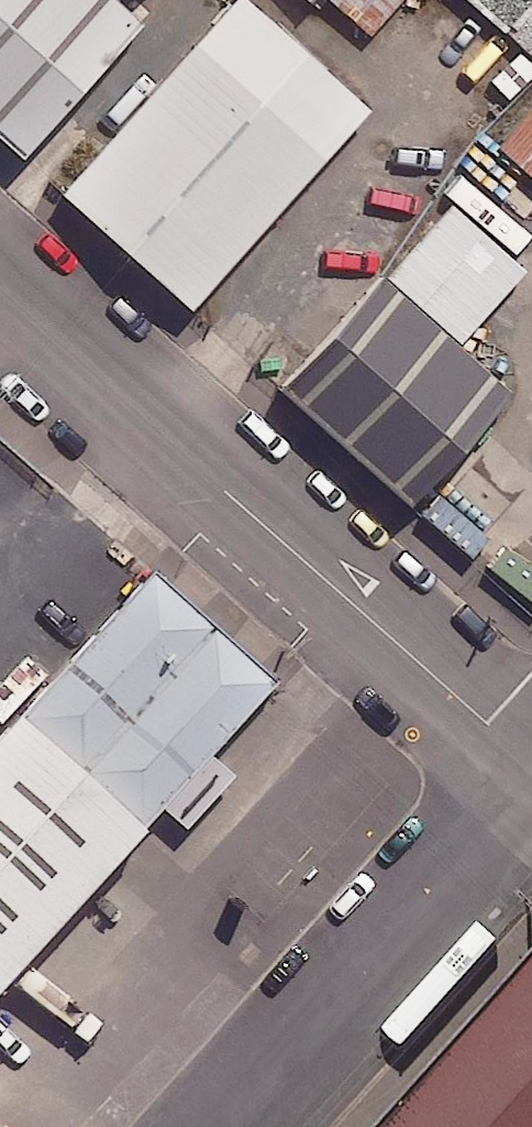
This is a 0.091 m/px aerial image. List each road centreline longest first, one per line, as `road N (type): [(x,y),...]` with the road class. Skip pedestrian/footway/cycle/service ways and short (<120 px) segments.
road 1 (unclassified): [(0,267),(531,738)]
road 2 (unclassified): [(223,1126),(531,778)]

